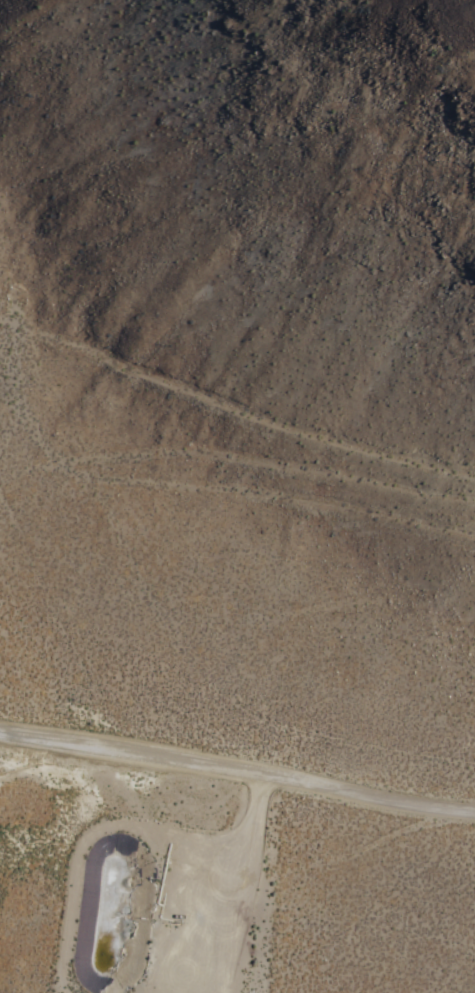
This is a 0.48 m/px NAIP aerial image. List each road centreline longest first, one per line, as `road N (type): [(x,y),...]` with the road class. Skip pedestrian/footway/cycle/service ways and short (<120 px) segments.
road 1 (residential): [(474,813),(0,732)]

